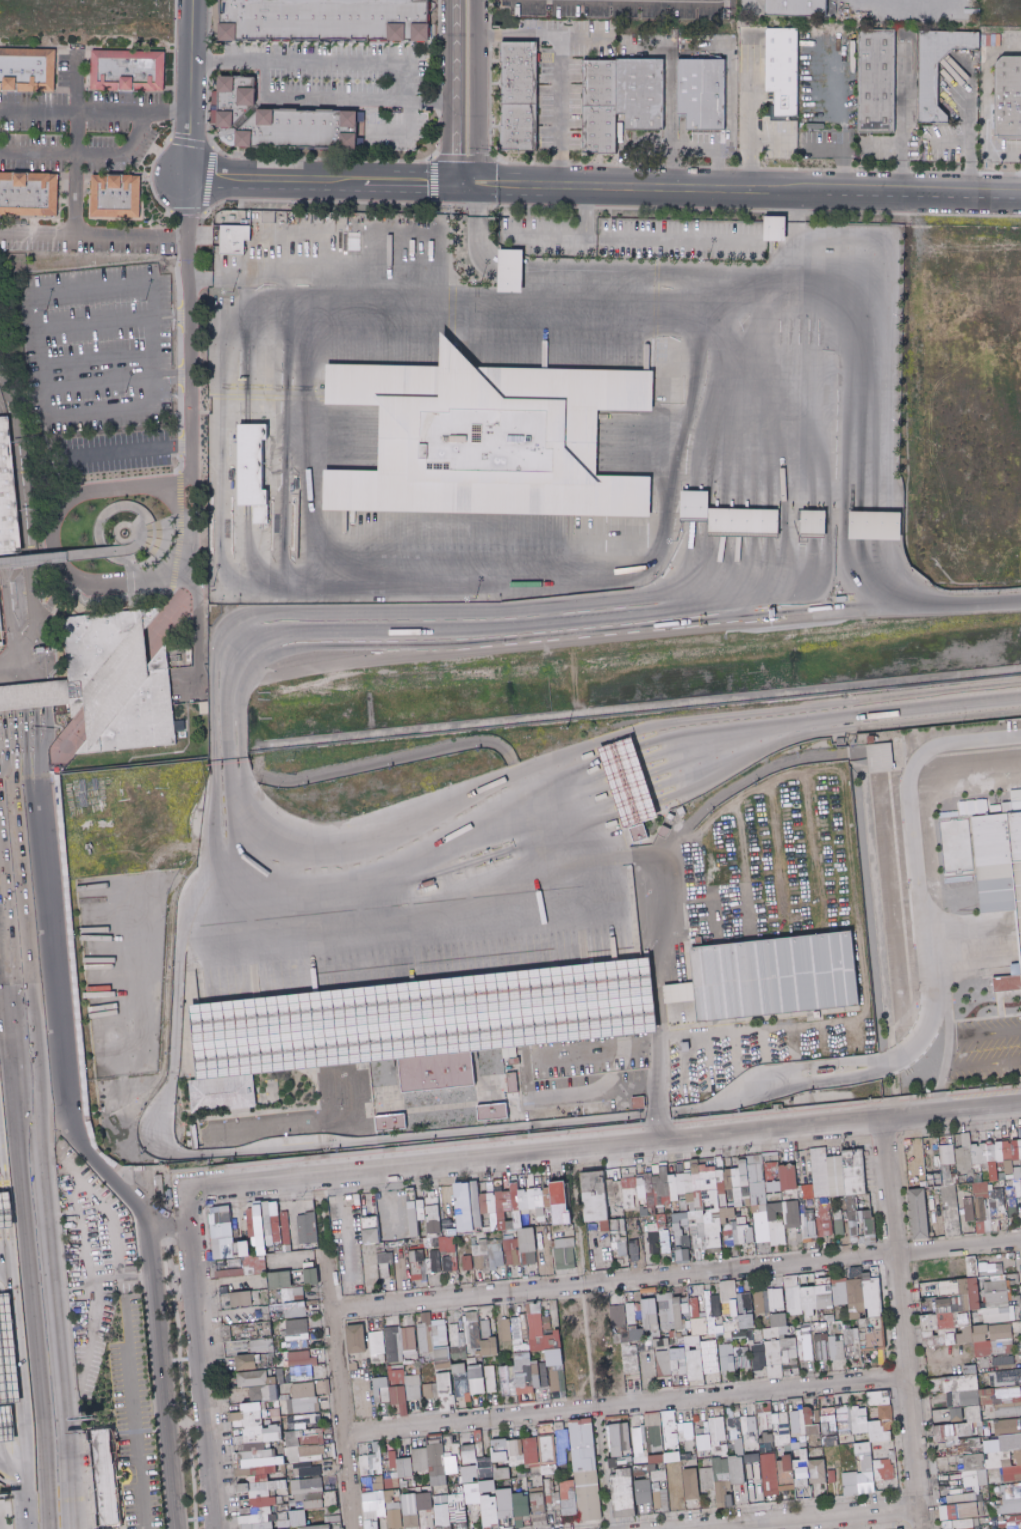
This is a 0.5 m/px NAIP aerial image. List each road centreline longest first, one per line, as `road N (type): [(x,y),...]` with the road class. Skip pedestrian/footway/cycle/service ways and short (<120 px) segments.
road 1 (secondary): [(223,753),(238,669),(274,654),(314,647),(455,651),(833,614)]
road 2 (tertiary): [(467,187),(1020,198)]
road 3 (trunk): [(52,1528),(0,997)]
road 4 (secondary): [(608,763),(467,835),(320,883),(242,864),(228,847),(223,753)]
road 5 (tertiary): [(656,1139),(205,1184)]
road 6 (trunk): [(180,1528),(150,1221),(90,1155),(66,1107)]
road 7 (residential): [(877,1117),(921,1528)]
road 8 (secondary): [(1020,697),(745,730),(641,752)]
road 9 (residential): [(185,536),(174,569),(86,584),(50,549),(49,532),(69,498),(174,480),(186,468),(187,442)]
road 10 (tertiary): [(1020,1102),(656,1139)]
road 11 (trunk): [(66,1107),(40,781)]
road 12 (trunk): [(67,1435),(38,1119)]
road 13 (tertiary): [(184,1224),(214,1528)]
road 14 (tertiary): [(178,174),(467,187)]
road 15 (residential): [(328,1254),(352,1528)]
road 16 (residential): [(178,174),(187,442)]
road 17 (tertiary): [(147,1273),(170,1528)]
road 18 (trunk): [(38,1119),(15,867)]
road 19 (trunk): [(36,613),(10,405),(0,382)]
road 20 (secondary): [(833,614),(1020,602)]
road 21 (tertiary): [(467,187),(468,0)]
road 22 (tertiary): [(447,0),(446,186)]
road 23 (tertiary): [(190,0),(178,174)]
road 24 (trunk): [(15,867),(26,812),(25,709)]
road 25 (trunk): [(15,867),(16,710)]
road 26 (trunk): [(15,867),(5,711)]

